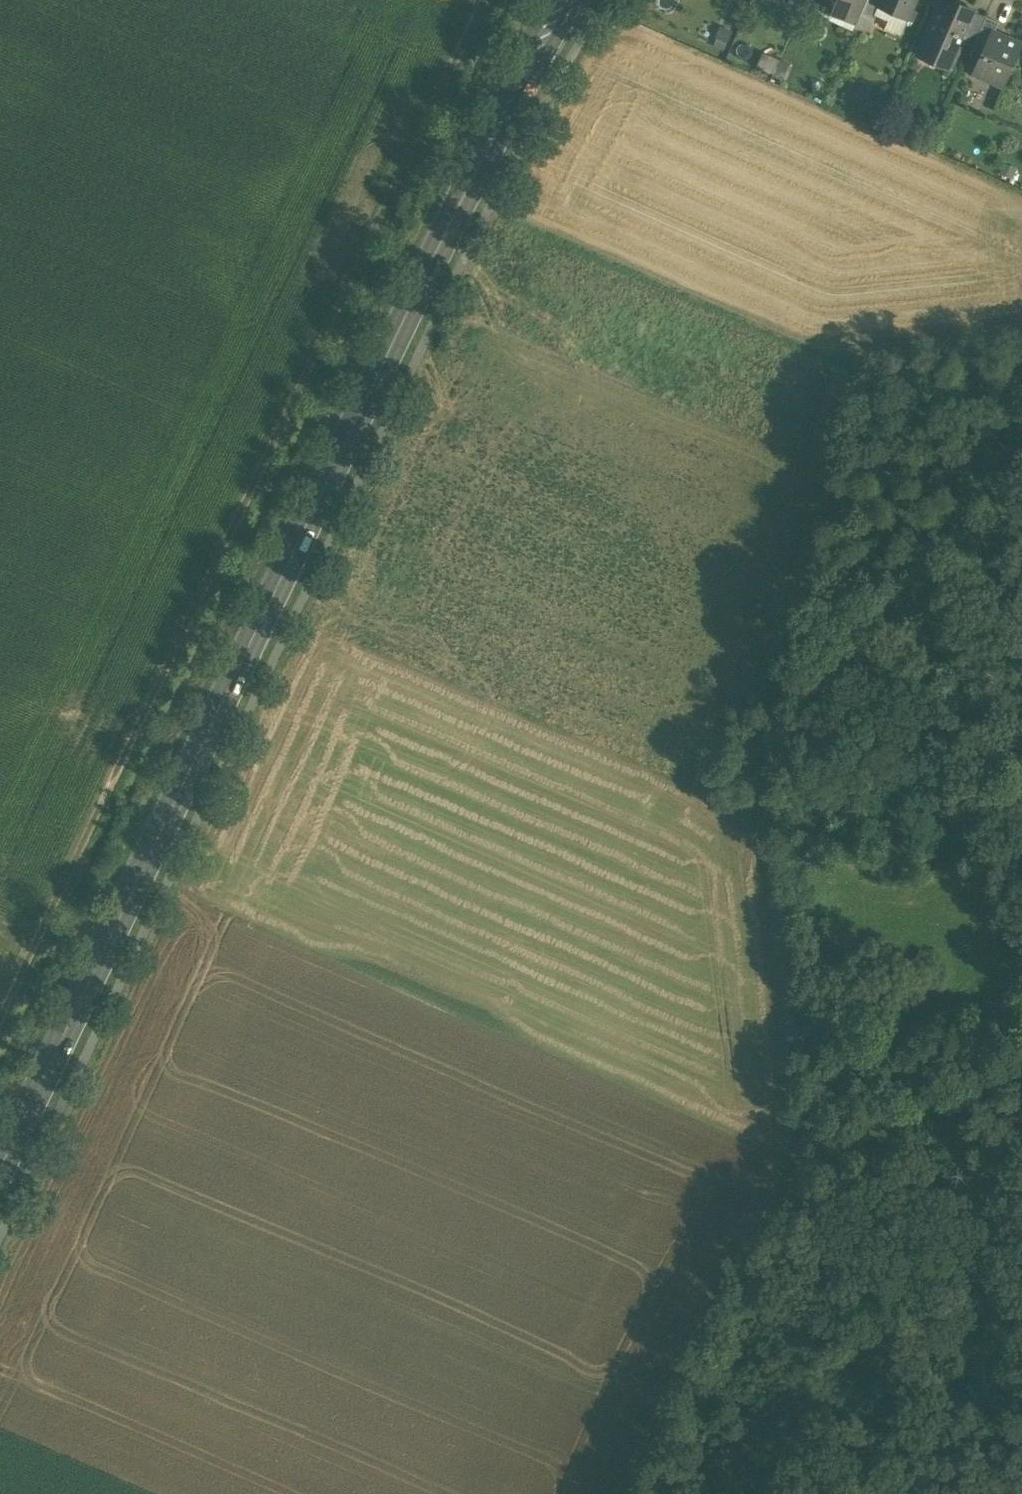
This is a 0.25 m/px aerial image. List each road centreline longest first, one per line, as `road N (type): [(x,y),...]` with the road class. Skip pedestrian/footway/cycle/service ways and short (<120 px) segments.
road 1 (track): [(652,1493),(811,1188),(763,714),(834,544),(865,400),(877,367),(1021,352)]
road 2 (primary): [(0,1197),(569,0)]
road 3 (track): [(478,0),(0,1006)]
road 4 (track): [(811,1188),(1021,1093)]

